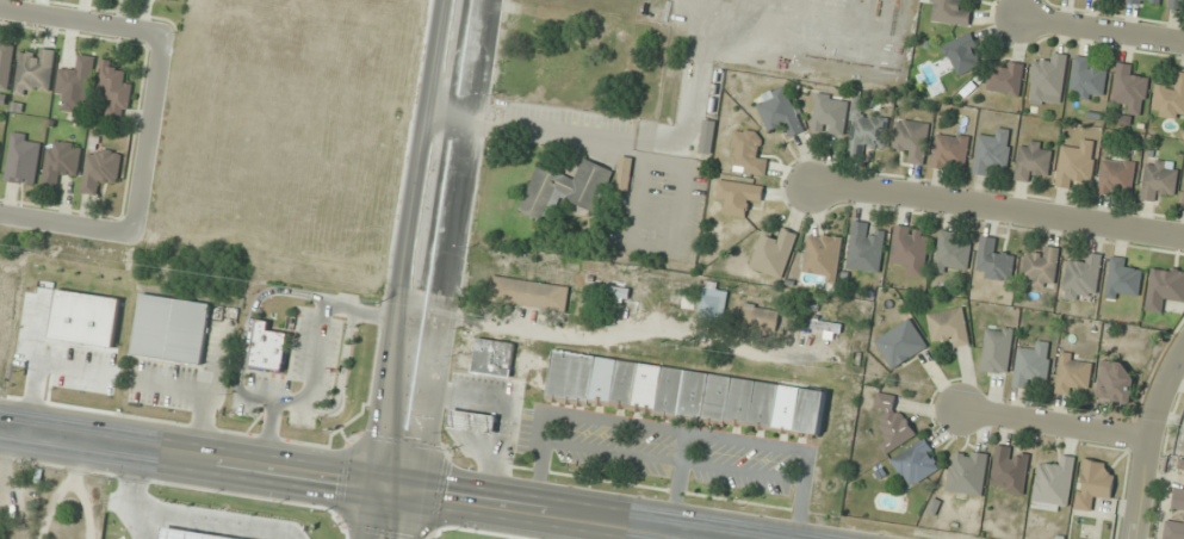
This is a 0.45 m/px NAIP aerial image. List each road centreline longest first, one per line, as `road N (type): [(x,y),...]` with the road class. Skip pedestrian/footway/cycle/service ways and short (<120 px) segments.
road 1 (secondary): [(714,538),(0,424)]
road 2 (secondary): [(398,491),(473,0)]
road 3 (residential): [(808,186),(1183,238)]
road 4 (residential): [(163,35),(131,236)]
road 5 (residential): [(1132,538),(1148,435),(1183,349)]
road 6 (residential): [(959,408),(1148,435)]
road 7 (residential): [(0,10),(163,35)]
road 8 (residential): [(1021,17),(1183,43)]
road 9 (residential): [(131,236),(0,216)]

